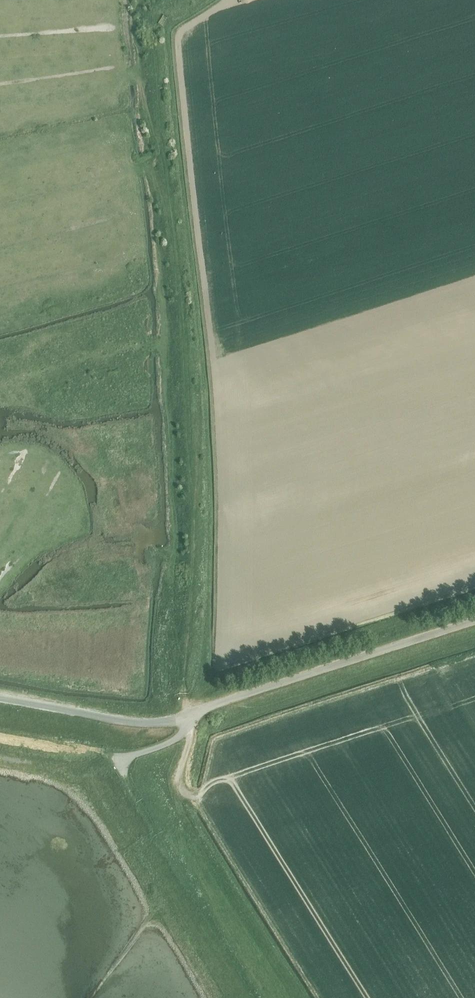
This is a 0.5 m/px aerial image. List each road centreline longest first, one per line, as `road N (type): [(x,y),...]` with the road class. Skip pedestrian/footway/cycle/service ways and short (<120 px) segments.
road 1 (unclassified): [(474,621),(167,721),(0,699)]
road 2 (track): [(122,760),(127,785),(257,997)]
road 3 (track): [(0,738),(122,760)]

